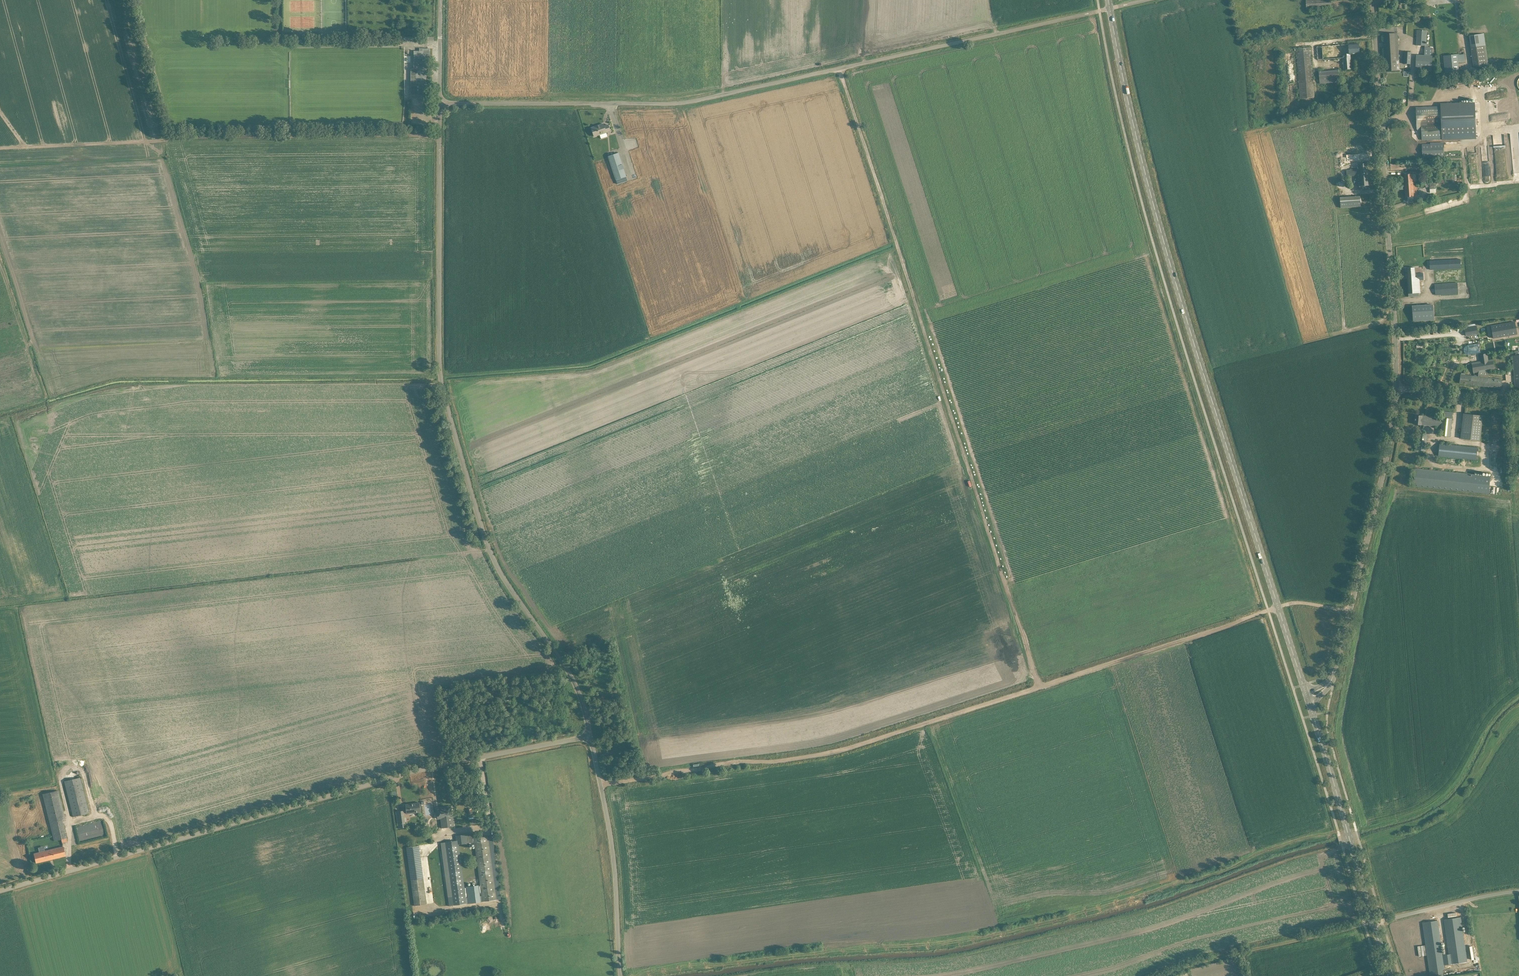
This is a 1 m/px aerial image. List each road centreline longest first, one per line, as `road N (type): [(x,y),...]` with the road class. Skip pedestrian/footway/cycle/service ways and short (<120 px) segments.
road 1 (track): [(602,786),(845,749),(1288,604),(1350,610)]
road 2 (secondary): [(1306,693),(1151,197),(1110,9)]
road 3 (unclassified): [(439,100),(684,102),(1110,9)]
road 4 (unclassified): [(594,737),(571,672),(491,555),(442,391),(439,100)]
road 5 (track): [(1038,685),(840,69)]
road 6 (unclassified): [(0,891),(413,768),(594,737)]
road 7 (unclassified): [(1395,388),(1372,0)]
road 8 (unclassified): [(1332,679),(1390,441),(1395,388)]
road 9 (unclassified): [(620,975),(615,876),(594,737)]
road 10 (secondary): [(1374,923),(1309,703)]
road 11 (track): [(1165,975),(1365,925)]
road 12 (unclassified): [(1518,891),(1382,921)]
road 13 (unclassified): [(1395,388),(1518,401)]

